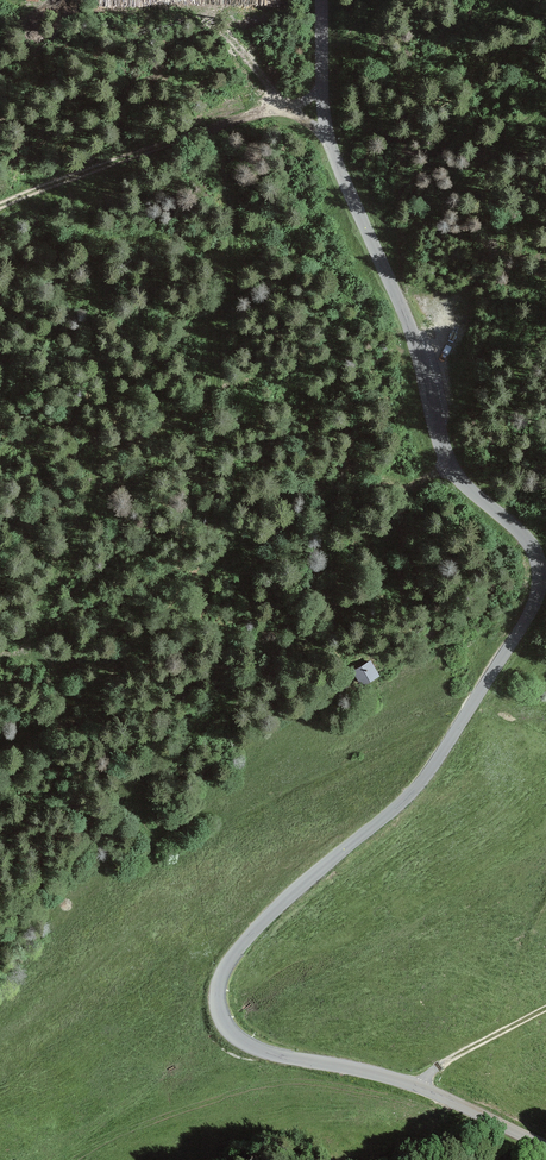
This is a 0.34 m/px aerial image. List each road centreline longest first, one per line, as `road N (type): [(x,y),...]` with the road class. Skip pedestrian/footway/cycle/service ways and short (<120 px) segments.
road 1 (track): [(163,850),(142,786),(242,649),(288,612),(308,559),(308,494),(290,492),(276,503),(175,630),(98,698),(66,702),(43,683),(18,636),(20,611),(73,490),(178,389),(200,291),(188,192),(179,164),(161,149),(0,206)]
road 2 (tertiary): [(545,1146),(405,1082),(255,1048),(230,1031),(219,1009),(219,980),(246,939),(426,775),(522,626),(540,580),(528,541),(463,483),(445,454),(411,331),(327,130),(321,0)]
road 3 (track): [(161,149),(247,117),(323,106)]
road 4 (track): [(545,1007),(445,1061),(420,1087)]

